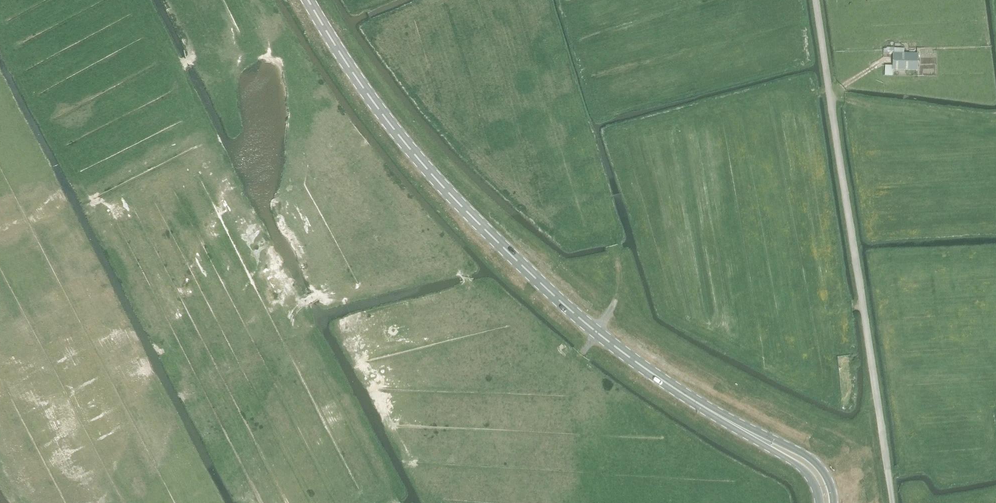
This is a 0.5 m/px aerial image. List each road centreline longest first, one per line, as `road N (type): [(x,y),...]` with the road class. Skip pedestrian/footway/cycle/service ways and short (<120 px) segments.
road 1 (tertiary): [(725,419),(599,334),(462,206),(378,109),(308,0)]
road 2 (unclassified): [(892,502),(816,0)]
road 3 (tertiary): [(834,502),(827,478),(809,457),(725,419)]
road 4 (tertiary): [(725,419),(803,469),(819,502)]

